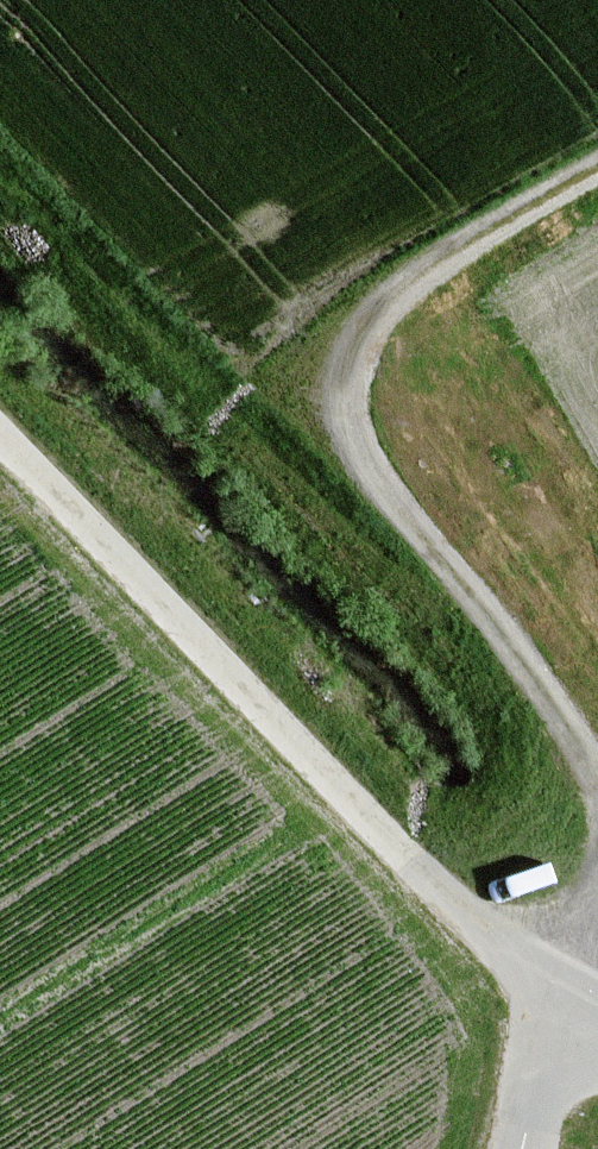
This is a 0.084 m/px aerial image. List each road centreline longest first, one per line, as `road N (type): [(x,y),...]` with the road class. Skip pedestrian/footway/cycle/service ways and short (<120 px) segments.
road 1 (track): [(597,786),(359,452),(339,379),(344,350),(372,316),(487,229),(597,165)]
road 2 (track): [(551,985),(408,861),(0,435)]
road 3 (unclassified): [(523,1148),(551,985)]

